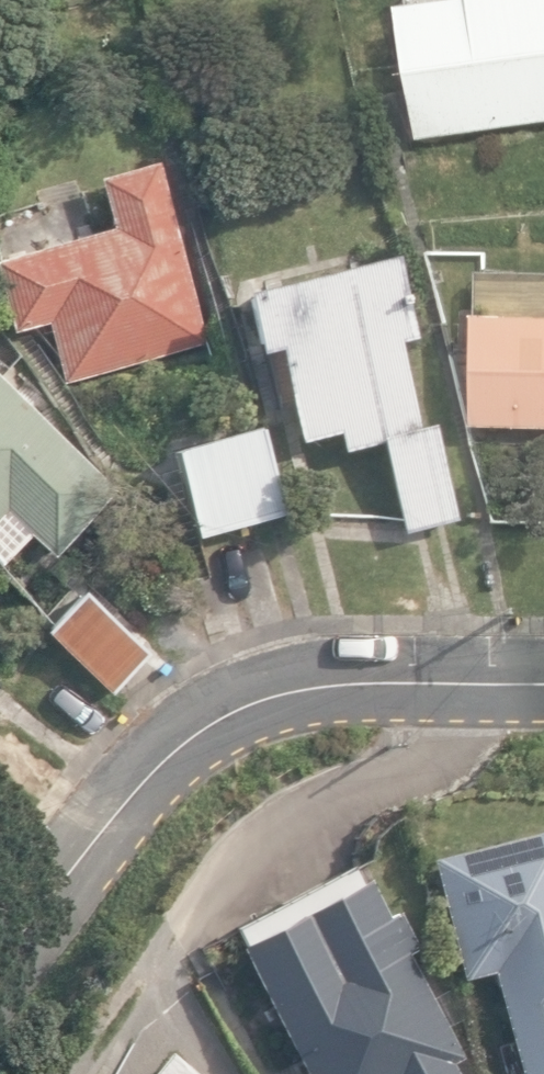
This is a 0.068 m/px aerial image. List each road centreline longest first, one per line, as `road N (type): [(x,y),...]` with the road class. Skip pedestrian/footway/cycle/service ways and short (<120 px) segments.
road 1 (residential): [(0,963),(171,744),(236,703),(405,676),(543,677)]

